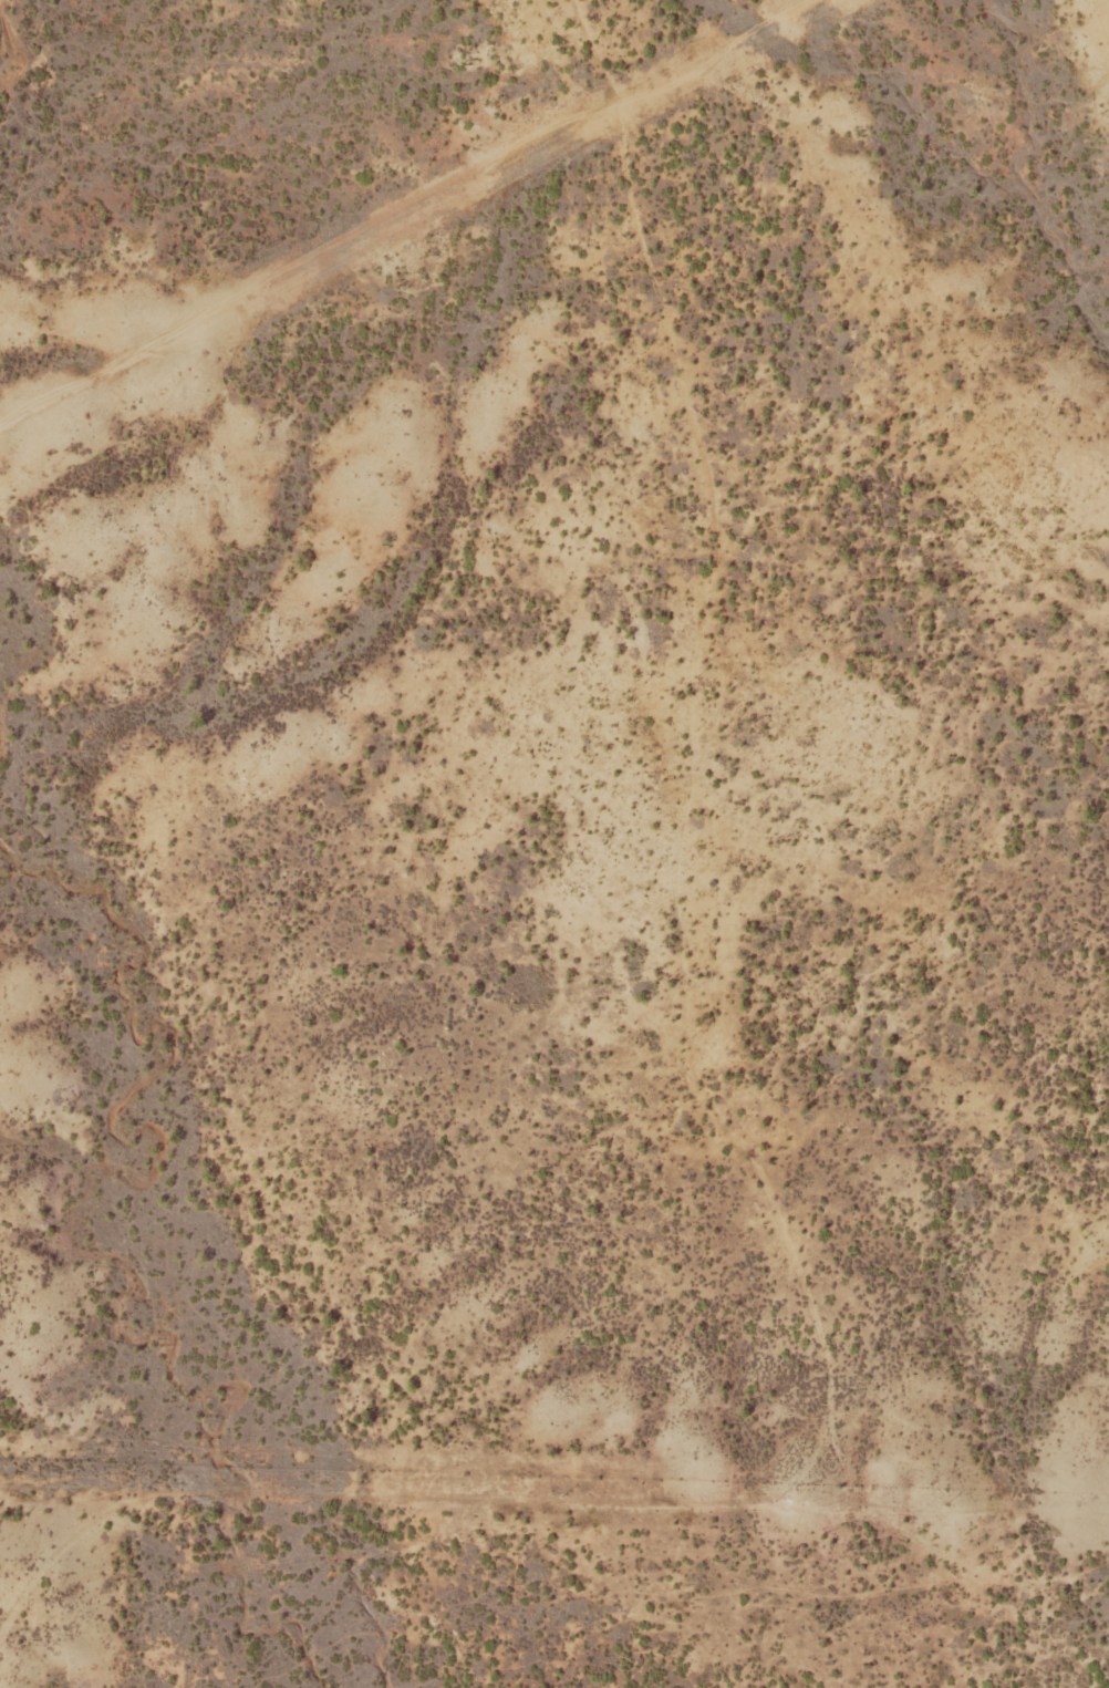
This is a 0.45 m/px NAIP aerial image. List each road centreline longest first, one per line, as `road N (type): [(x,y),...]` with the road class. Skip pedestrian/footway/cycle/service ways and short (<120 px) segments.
road 1 (track): [(0,1614),(74,1550),(135,1522),(755,1488),(799,1432),(771,1292),(711,1180),(671,983),(671,511),(604,107),(569,0)]

